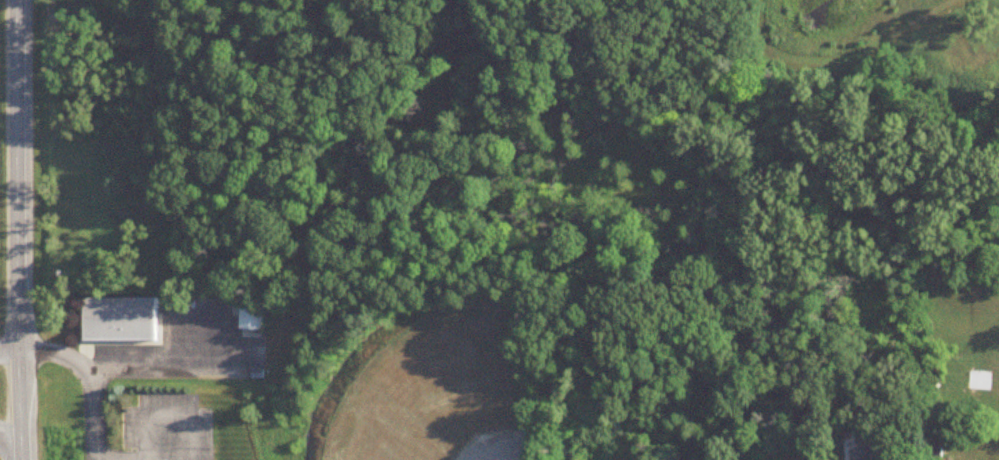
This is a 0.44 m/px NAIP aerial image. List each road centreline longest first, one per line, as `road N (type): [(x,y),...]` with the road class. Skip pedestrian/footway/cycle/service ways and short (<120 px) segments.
road 1 (primary): [(23,459),(16,0)]

